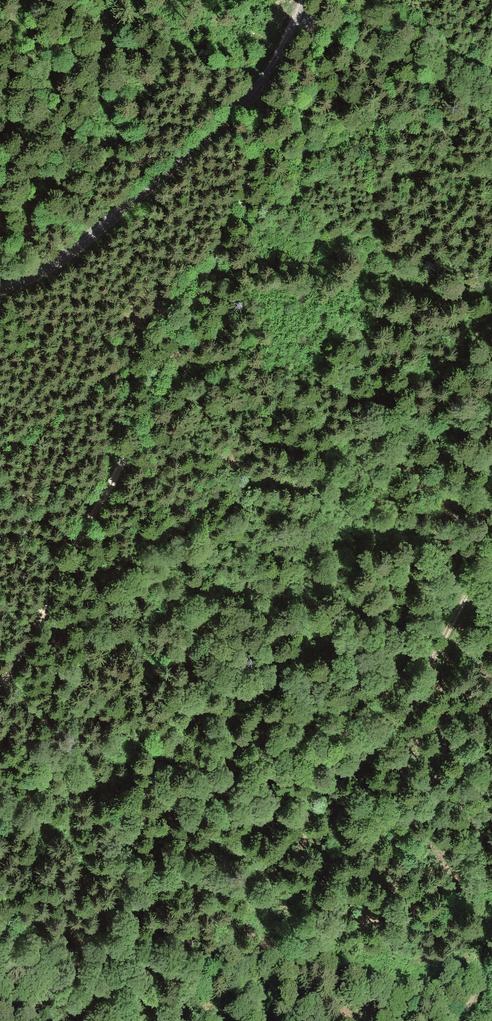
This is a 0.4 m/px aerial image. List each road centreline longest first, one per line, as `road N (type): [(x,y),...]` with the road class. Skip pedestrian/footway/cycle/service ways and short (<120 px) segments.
road 1 (track): [(257,71),(248,161),(188,318),(0,689)]
road 2 (track): [(491,560),(413,687),(256,879),(179,1020)]
road 3 (unclassified): [(298,0),(225,118),(179,171),(53,272),(0,295)]

